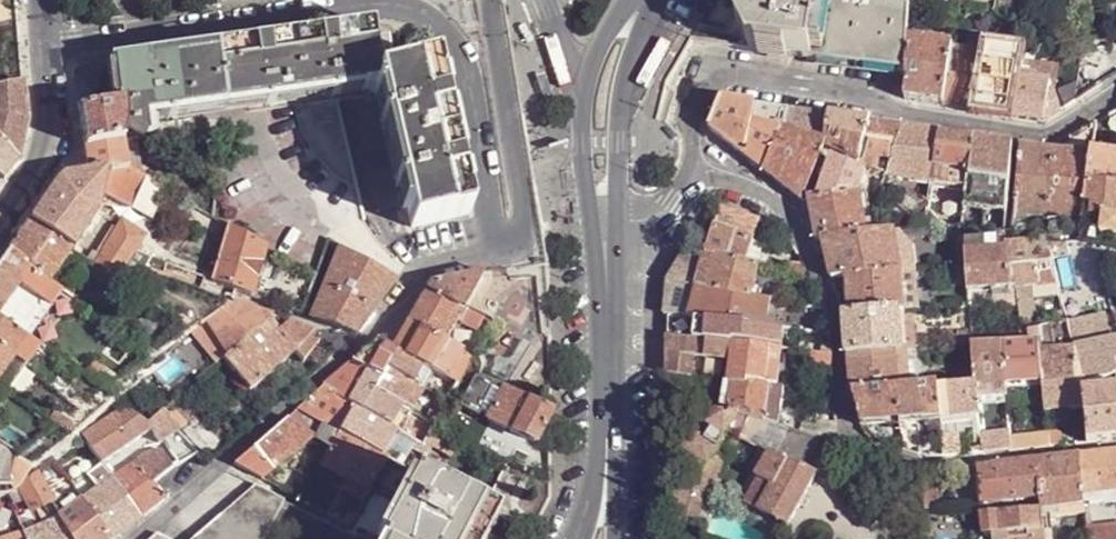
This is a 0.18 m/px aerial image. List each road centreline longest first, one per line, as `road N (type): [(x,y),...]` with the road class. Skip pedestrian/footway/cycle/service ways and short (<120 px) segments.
road 1 (unclassified): [(45,54),(383,9),(416,13),(457,53),(493,244)]
road 2 (residential): [(696,162),(796,212),(835,299),(843,410),(857,444),(934,465),(1115,449)]
road 3 (residential): [(1115,98),(1040,135),(705,84),(691,106),(696,162)]
road 4 (residential): [(131,538),(362,345)]
road 5 (unclassified): [(491,0),(525,227),(509,248),(493,244)]
road 6 (tertiary): [(605,223),(619,193),(621,91),(651,0)]
road 7 (tertiary): [(608,447),(605,223)]
road 8 (residential): [(45,54),(48,148),(0,227)]
road 9 (residential): [(362,345),(394,319),(420,273),(493,244)]
road 10 (residential): [(362,345),(210,288)]
road 11 (tertiary): [(582,98),(587,195),(605,223)]
road 12 (residential): [(696,162),(678,203),(654,219),(605,223)]

